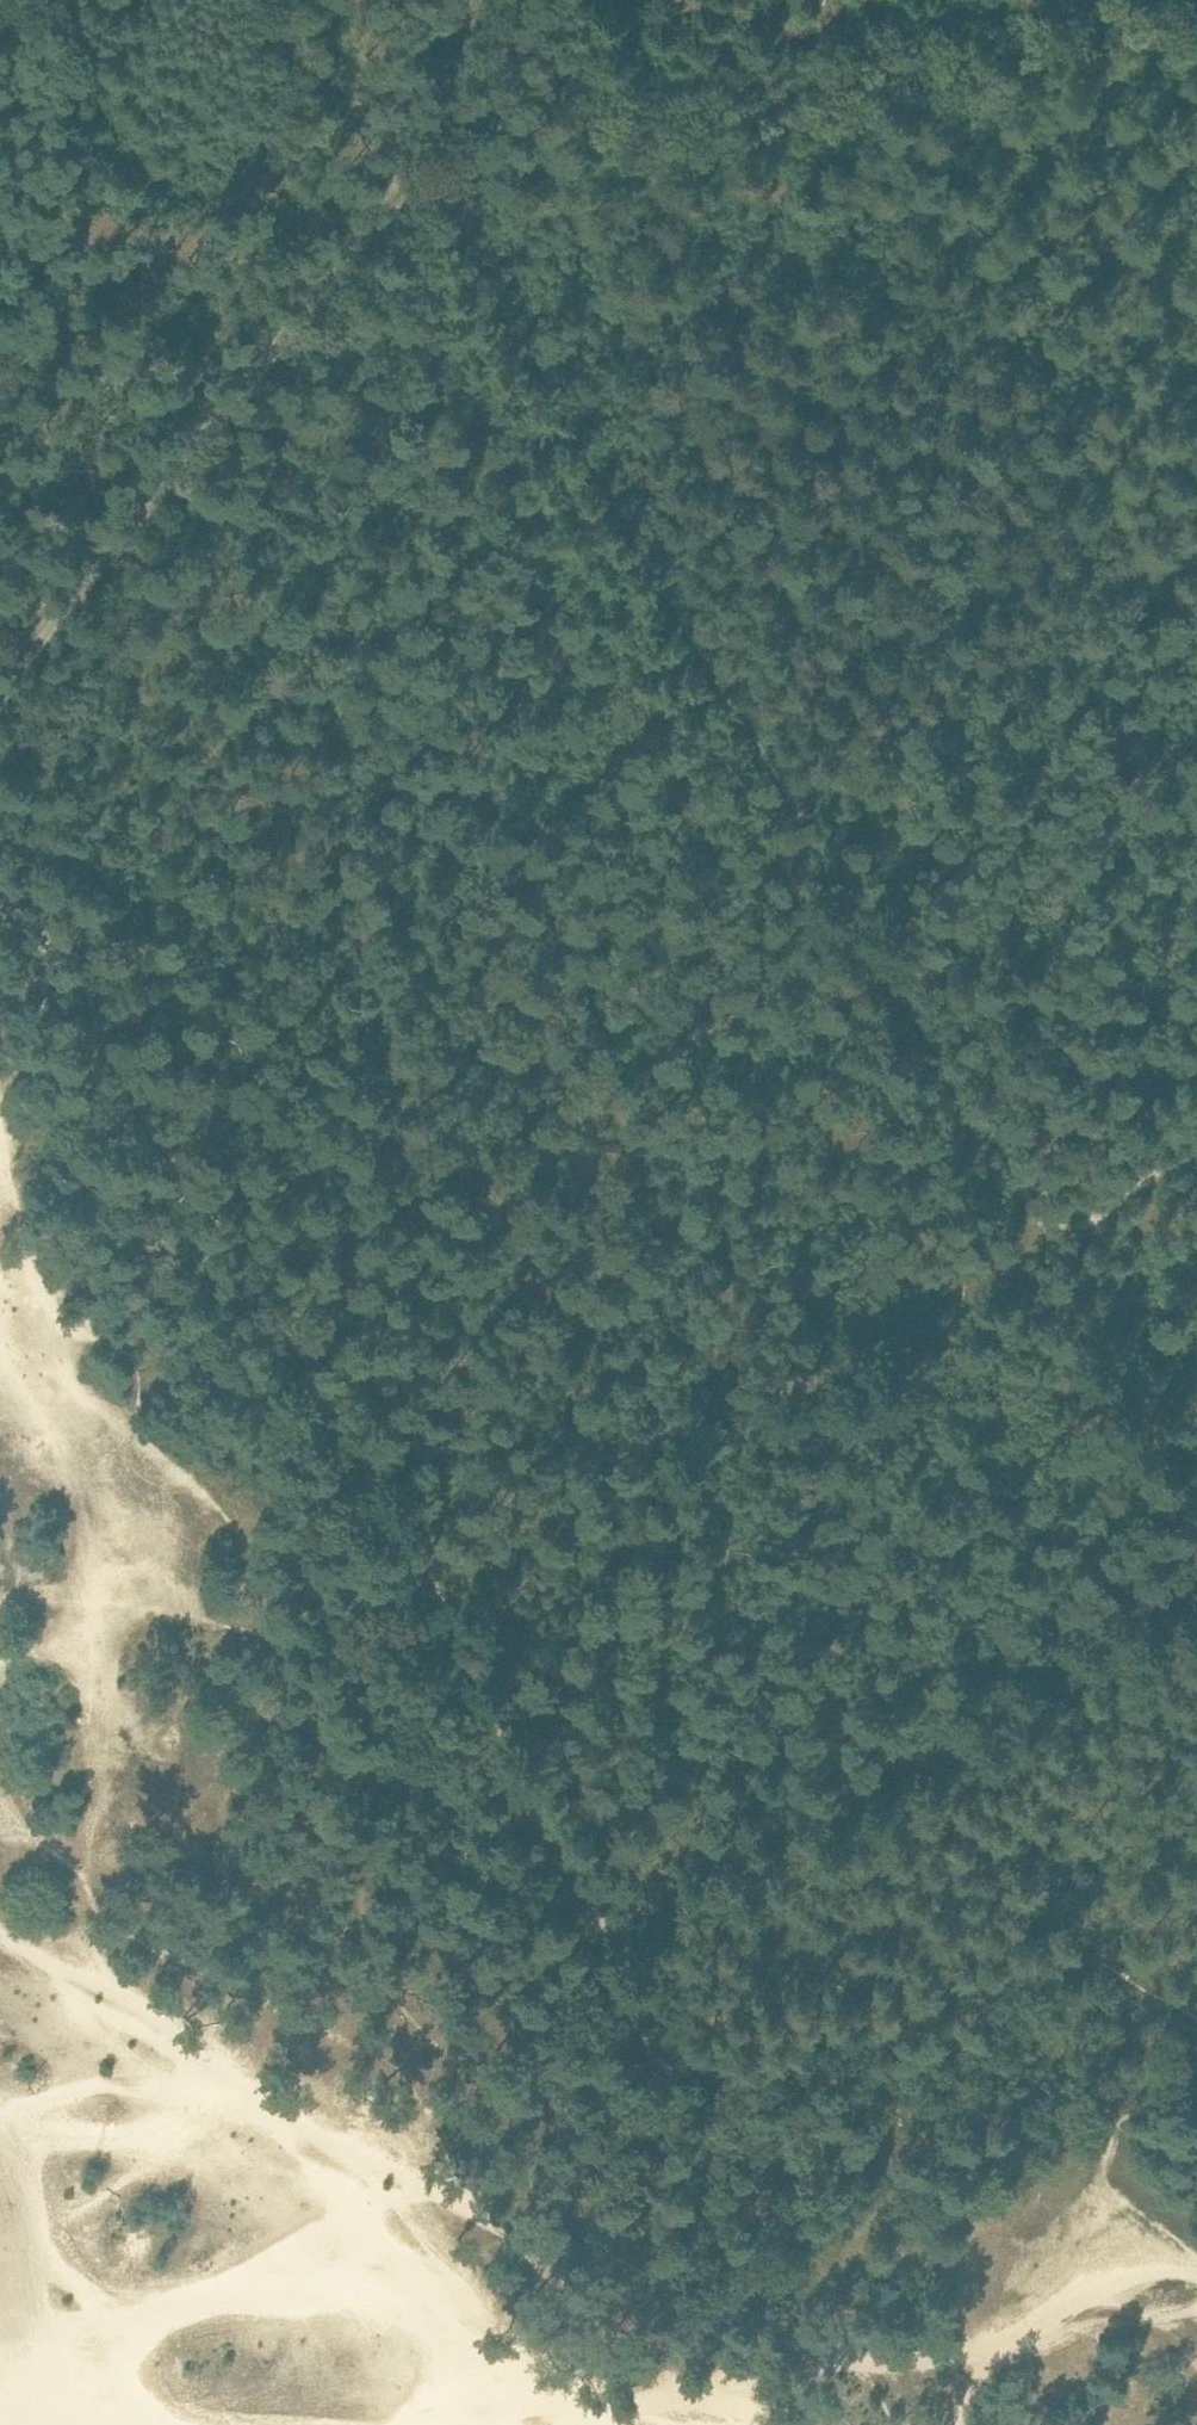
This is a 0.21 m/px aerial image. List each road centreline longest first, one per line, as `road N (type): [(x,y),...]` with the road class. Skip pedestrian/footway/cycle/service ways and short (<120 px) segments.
road 1 (track): [(0,647),(396,157),(436,98),(464,0)]

